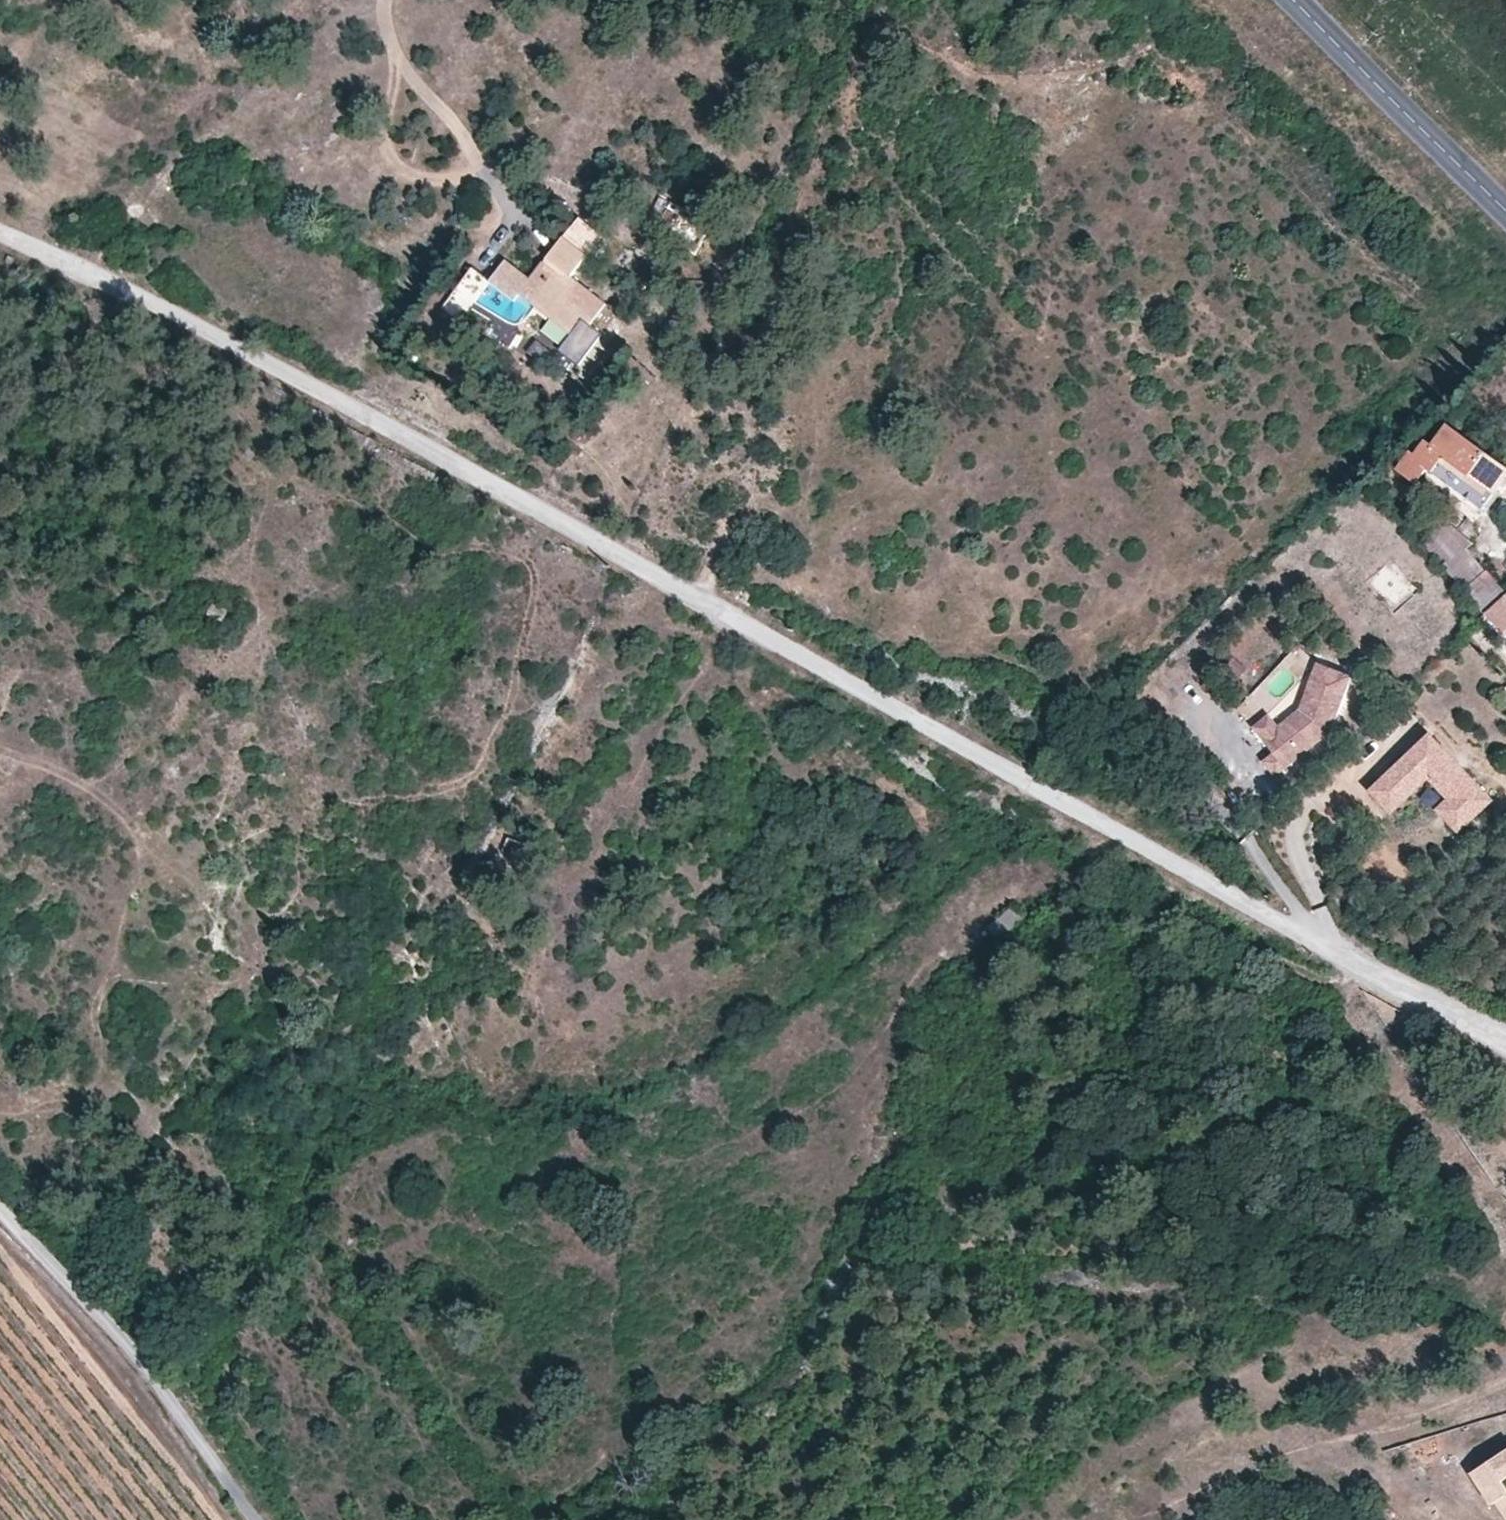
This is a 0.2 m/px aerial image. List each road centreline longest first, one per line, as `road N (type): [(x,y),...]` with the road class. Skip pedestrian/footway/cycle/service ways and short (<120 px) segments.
road 1 (unclassified): [(0,236),(334,396),(1505,1048)]
road 2 (unclassified): [(0,1206),(135,1354),(254,1519)]
road 3 (tertiary): [(1505,220),(1288,0)]

